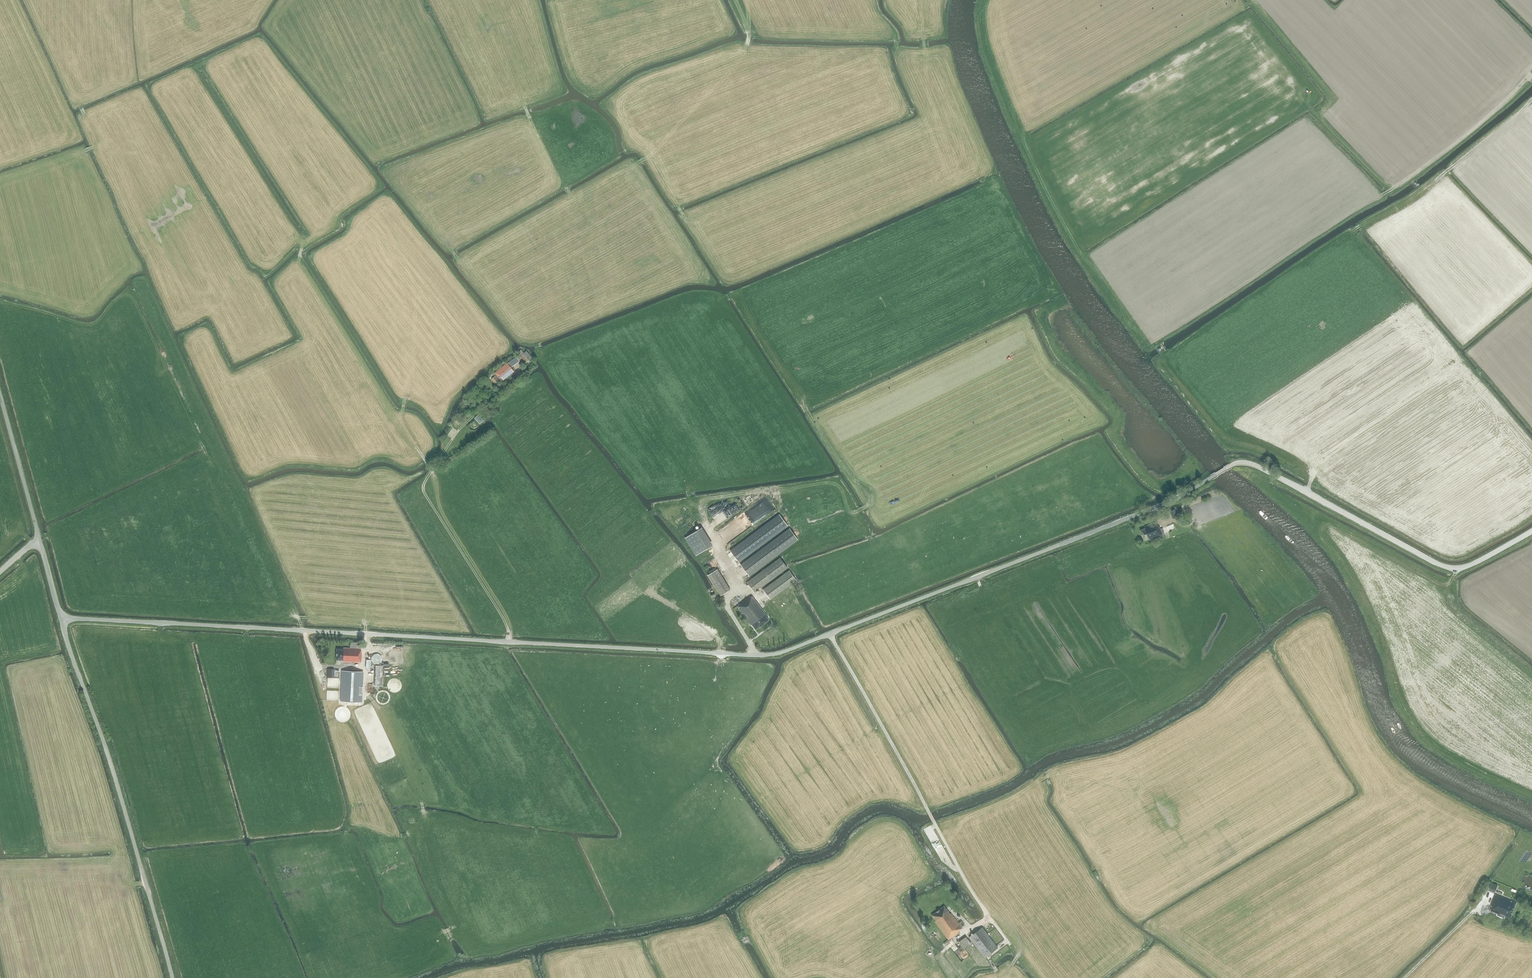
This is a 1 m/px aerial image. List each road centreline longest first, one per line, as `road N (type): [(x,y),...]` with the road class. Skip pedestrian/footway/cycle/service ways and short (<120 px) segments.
road 1 (unclassified): [(1214,476),(1144,512),(769,654),(60,618)]
road 2 (unclassified): [(172,977),(60,618)]
road 3 (unclassified): [(1214,476),(1239,463),(1258,467),(1453,568),(1531,530)]
road 4 (track): [(508,642),(503,618),(423,487),(459,429),(516,372)]
road 5 (unclassified): [(39,541),(0,395)]

